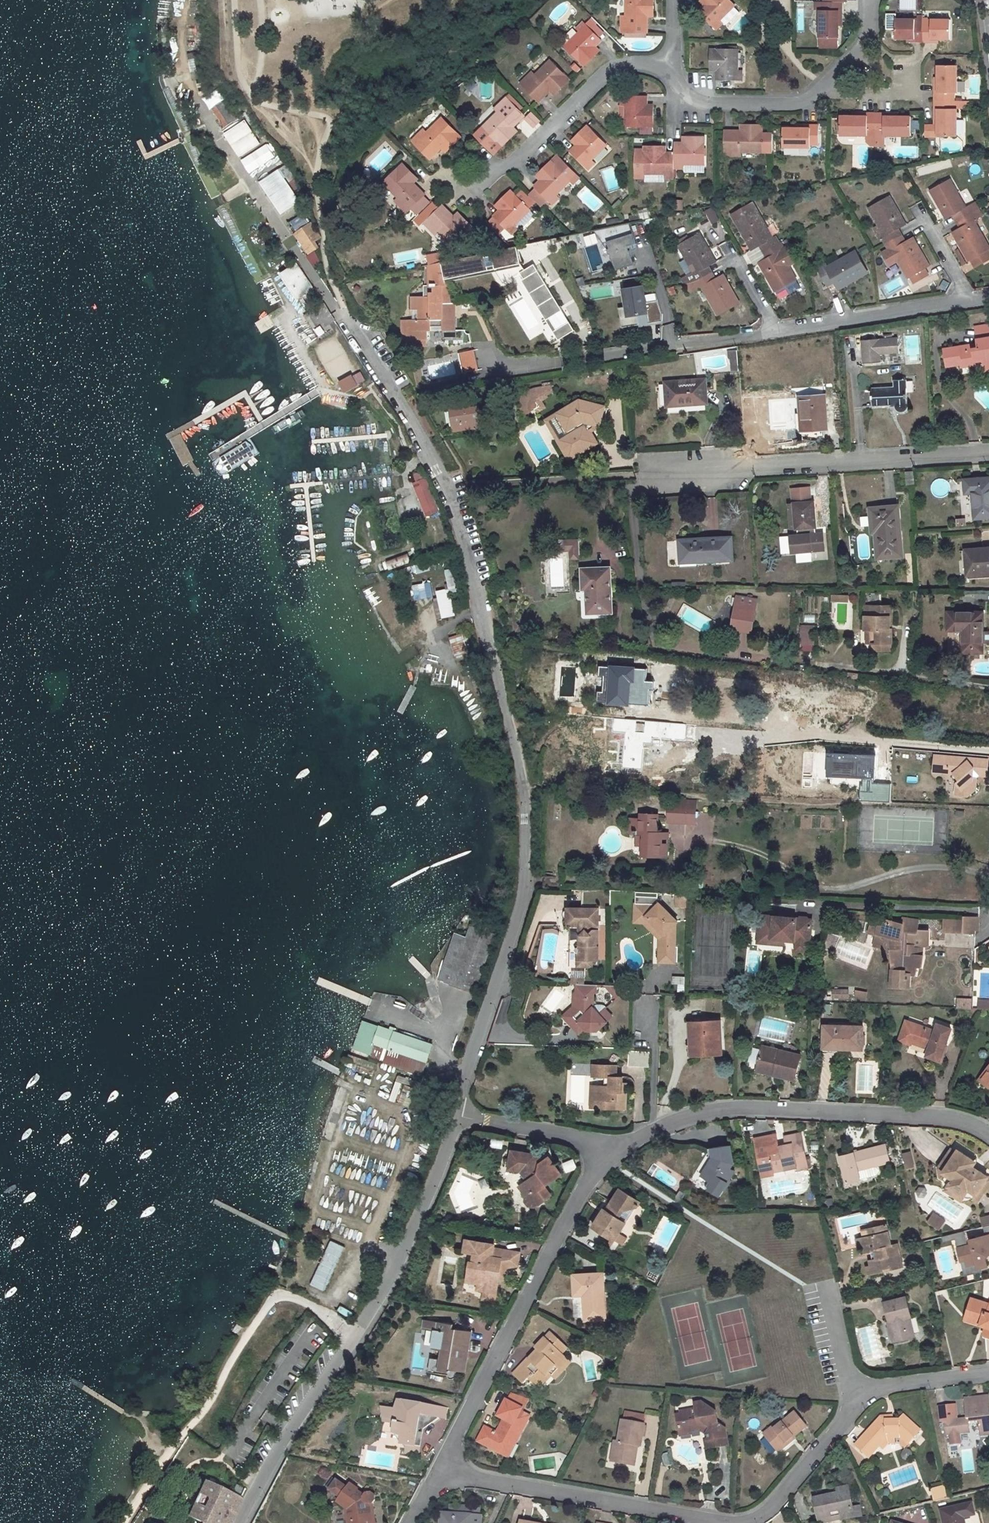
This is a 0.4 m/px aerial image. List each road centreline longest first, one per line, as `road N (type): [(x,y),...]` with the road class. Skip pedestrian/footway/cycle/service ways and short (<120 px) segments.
road 1 (residential): [(344,321),(454,508),(520,779),(520,887),(460,1112)]
road 2 (residential): [(988,1371),(861,1395),(758,1515),(735,1522),(439,1469)]
road 3 (residential): [(460,1112),(380,1291),(279,1441),(240,1522)]
road 4 (residential): [(608,1148),(727,1106),(951,1117),(988,1135)]
road 5 (residential): [(439,1469),(608,1148)]
road 6 (residential): [(636,475),(988,450)]
road 7 (residential): [(767,330),(525,366),(484,364),(468,327)]
road 8 (residential): [(675,76),(646,64),(614,70),(514,162),(488,169)]
road 9 (residential): [(795,905),(988,913)]
road 10 (residential): [(957,301),(767,330)]
road 11 (residential): [(801,664),(988,687)]
road 12 (residential): [(818,85),(803,101),(706,102),(675,76)]
road 13 (residential): [(460,1112),(608,1148)]
road 14 (residential): [(904,55),(905,90),(896,96),(833,95),(818,85)]

